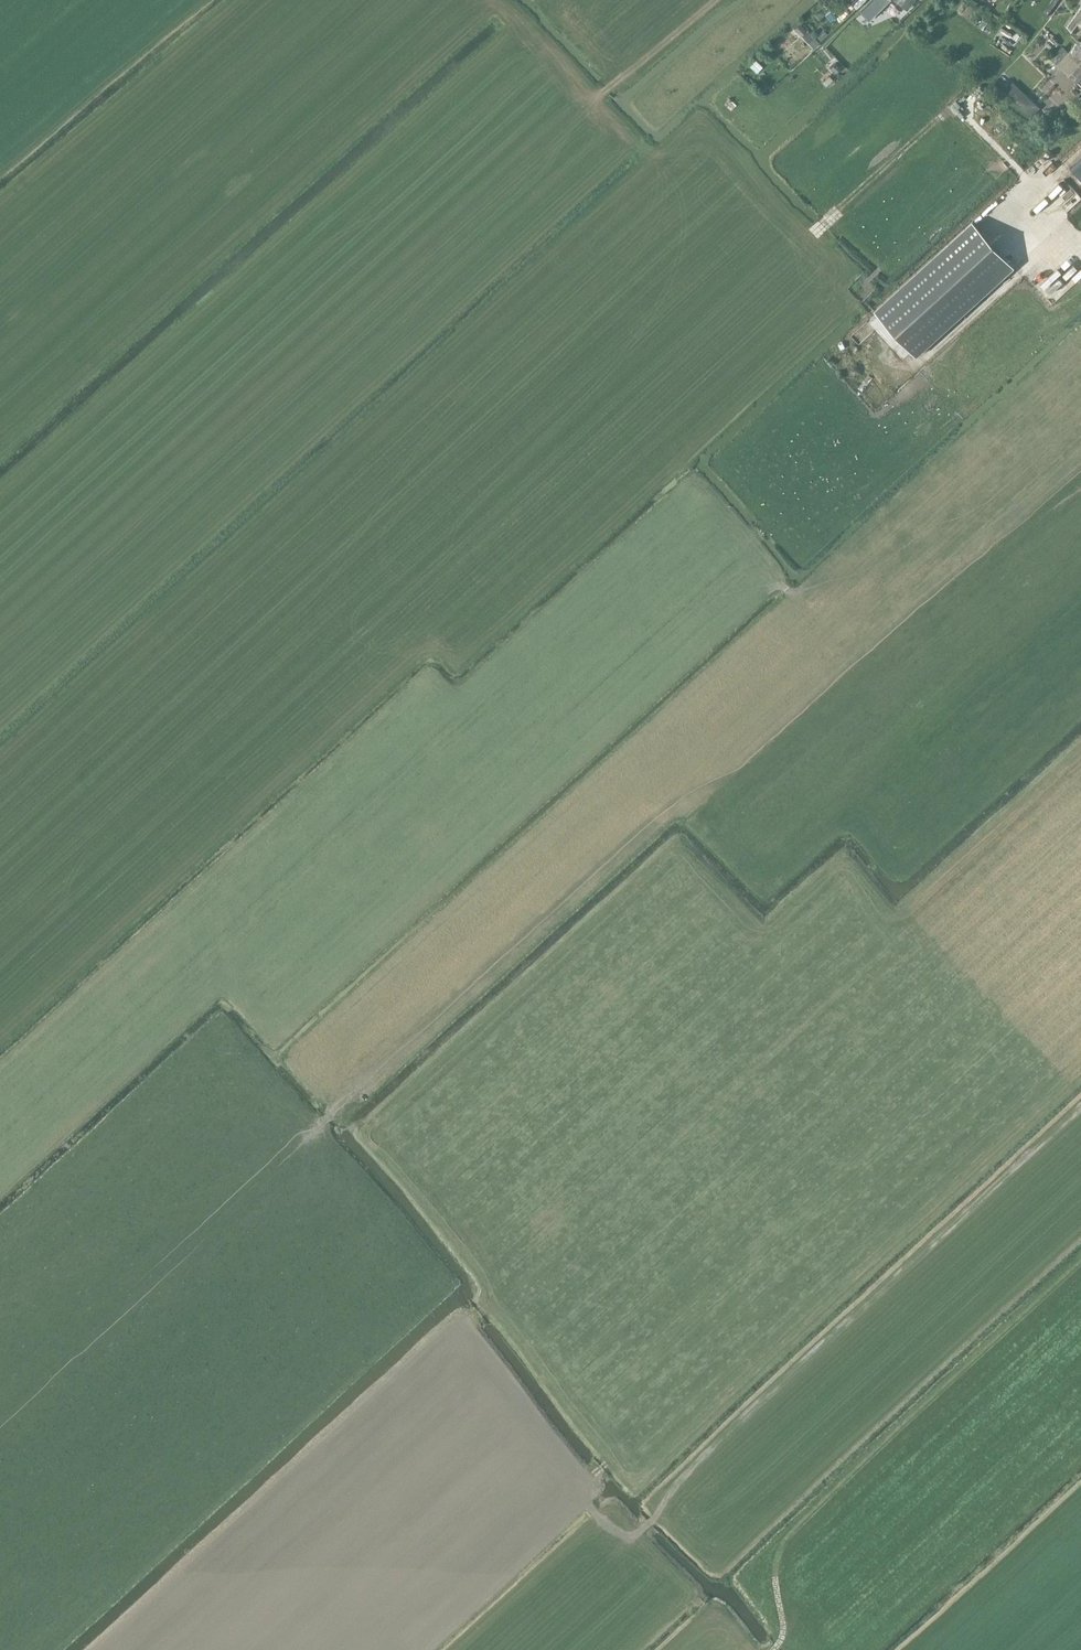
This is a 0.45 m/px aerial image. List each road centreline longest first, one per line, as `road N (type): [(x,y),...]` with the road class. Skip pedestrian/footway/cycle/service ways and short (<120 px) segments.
road 1 (track): [(772,1649),(784,1637),(775,1576),(781,1547),(1080,1266)]

